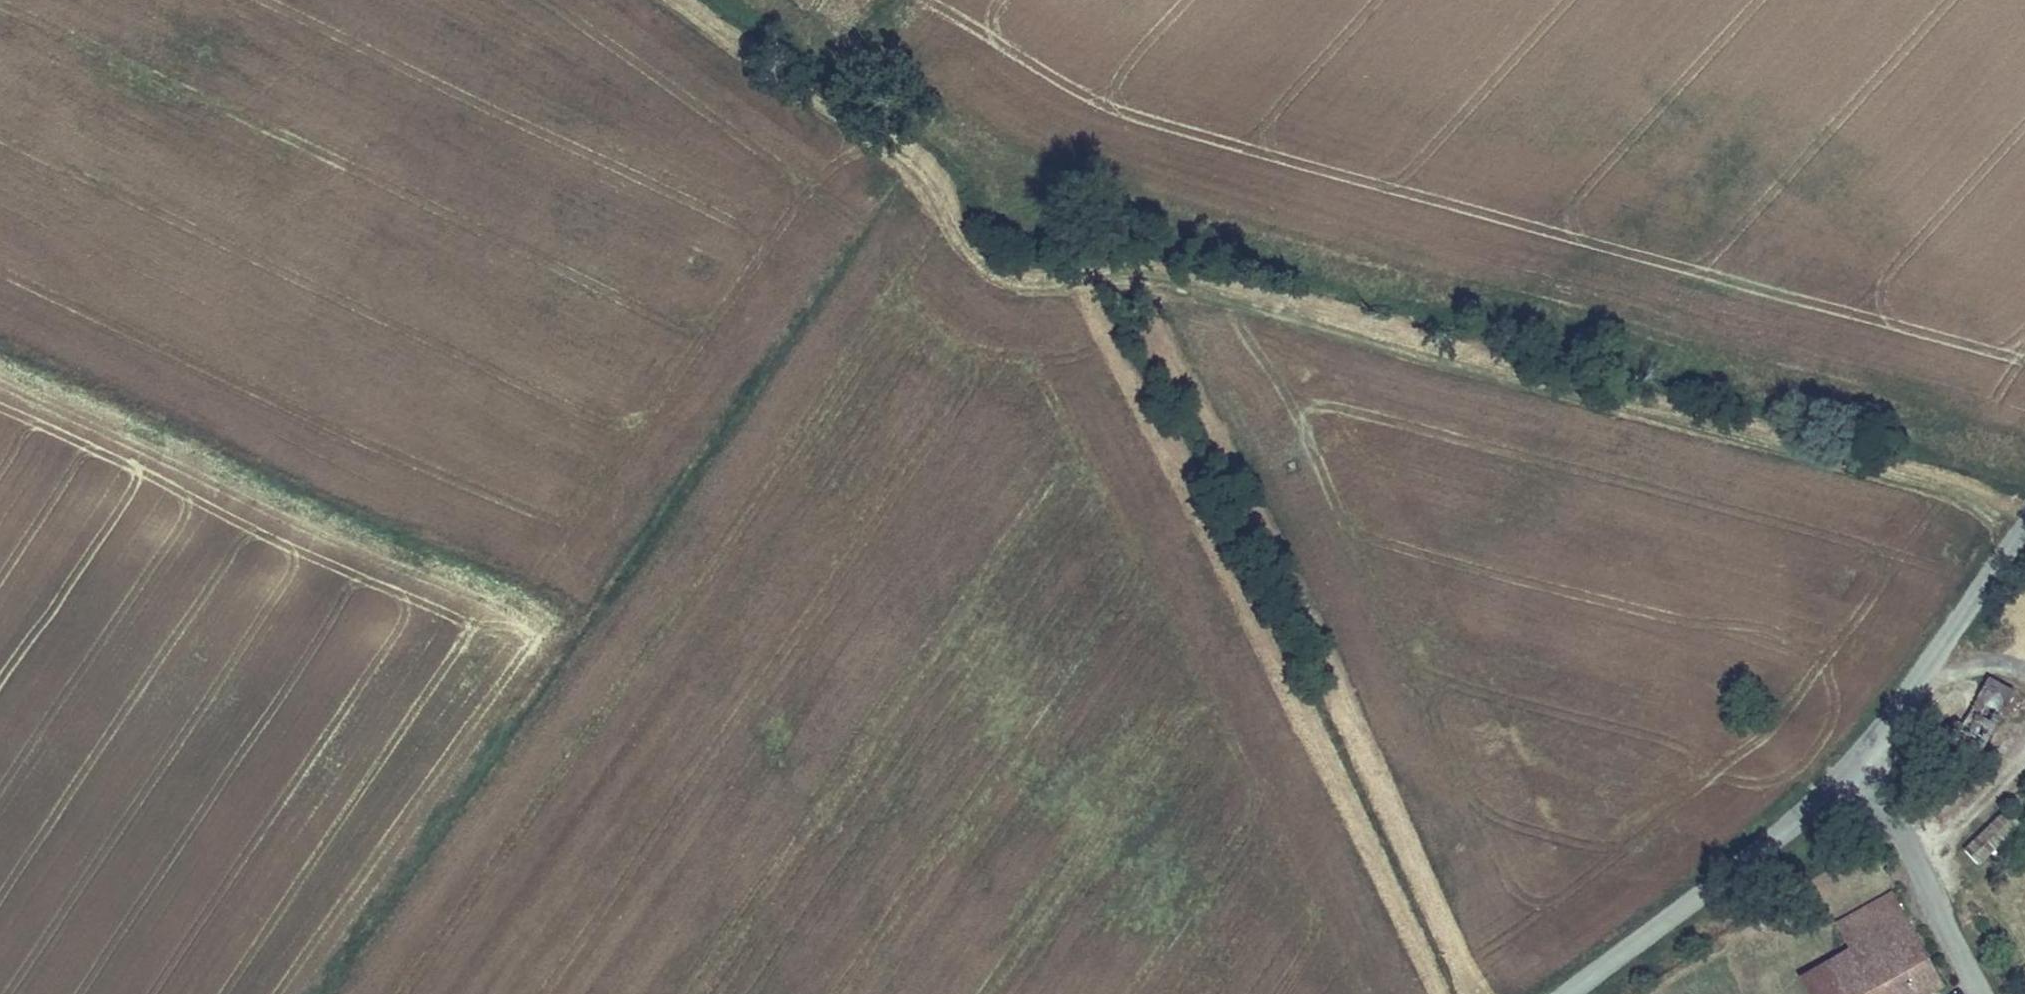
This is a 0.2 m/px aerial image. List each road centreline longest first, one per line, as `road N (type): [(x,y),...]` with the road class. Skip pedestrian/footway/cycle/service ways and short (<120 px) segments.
road 1 (track): [(2014,538),(1988,509),(1918,476),(1227,294),(1105,282),(1012,284),(989,275),(903,161),(655,0)]
road 2 (unclassified): [(1851,774),(1572,993)]
road 3 (unclassified): [(2024,522),(1851,774)]
road 4 (unclassified): [(1851,774),(1984,993)]

